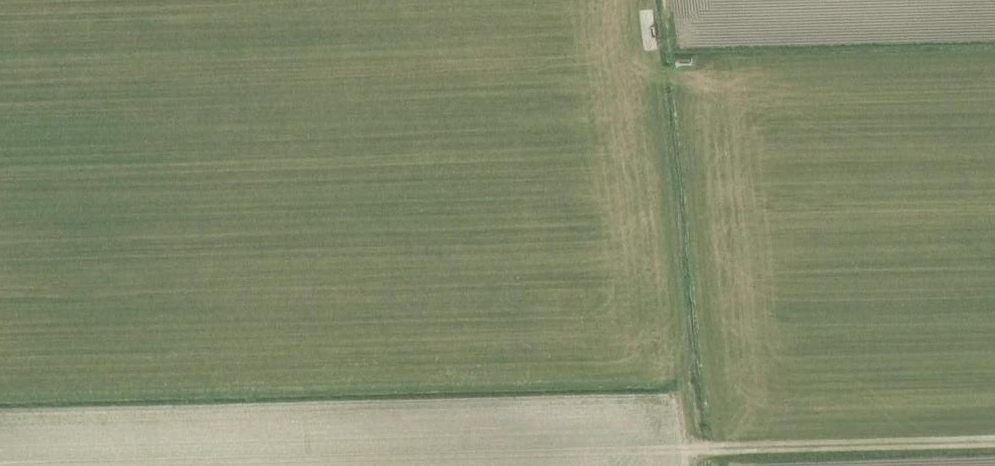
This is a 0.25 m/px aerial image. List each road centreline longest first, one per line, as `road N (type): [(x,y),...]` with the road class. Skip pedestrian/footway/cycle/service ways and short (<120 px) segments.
road 1 (track): [(699,449),(994,440)]

